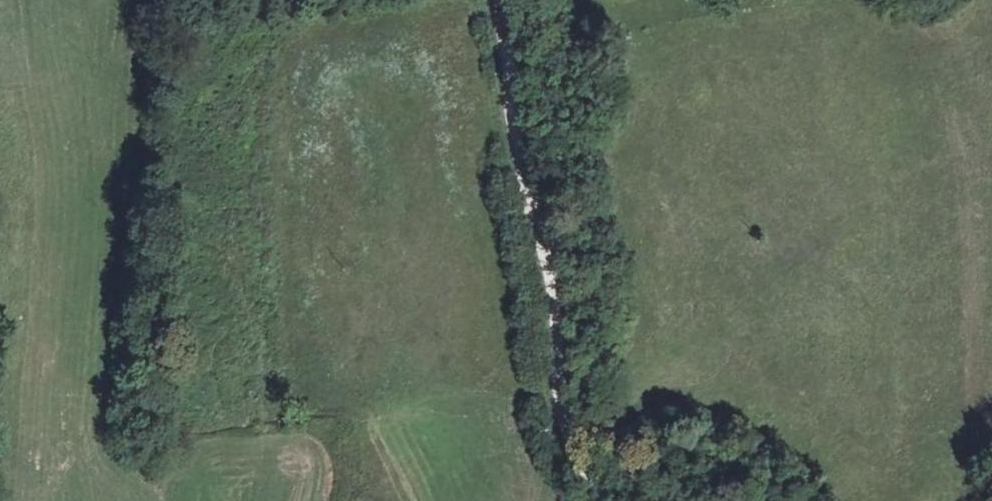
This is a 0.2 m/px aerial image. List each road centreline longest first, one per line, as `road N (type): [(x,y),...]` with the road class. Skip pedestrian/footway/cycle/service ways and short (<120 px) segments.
road 1 (track): [(602,500),(565,401),(558,305),(525,179),(500,0)]

